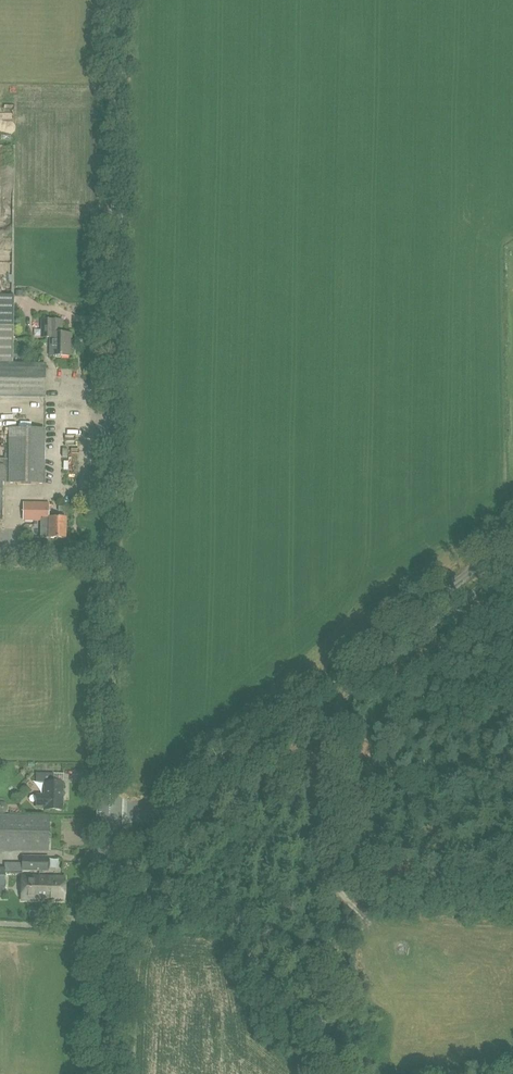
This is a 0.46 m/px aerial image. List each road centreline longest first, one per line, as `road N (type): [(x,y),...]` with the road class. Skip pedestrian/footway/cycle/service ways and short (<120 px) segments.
road 1 (tertiary): [(109,554),(118,0)]
road 2 (tertiary): [(105,816),(168,801),(512,537)]
road 3 (track): [(329,678),(335,707),(332,1073)]
road 4 (tertiary): [(105,816),(109,554)]
road 5 (tertiary): [(99,1073),(105,816)]

